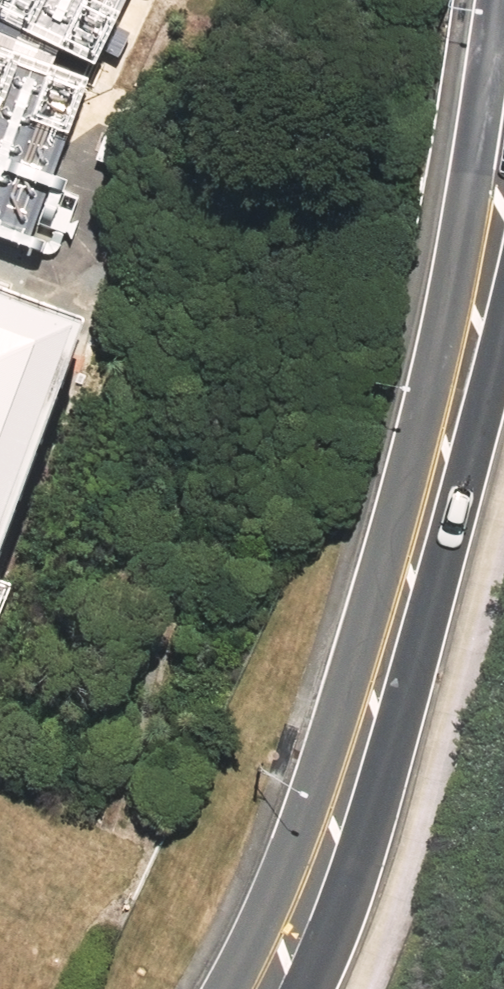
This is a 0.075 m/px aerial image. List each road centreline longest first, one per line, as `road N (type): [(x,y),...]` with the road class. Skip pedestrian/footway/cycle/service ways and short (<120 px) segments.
road 1 (secondary): [(374,703),(499,0)]
road 2 (secondary): [(503,308),(374,703)]
road 3 (secondary): [(266,988),(334,832),(374,703)]

